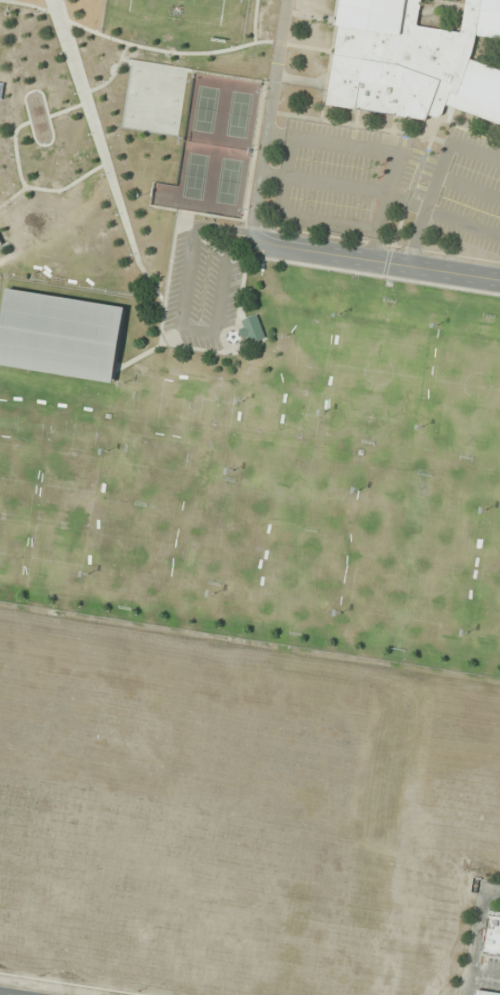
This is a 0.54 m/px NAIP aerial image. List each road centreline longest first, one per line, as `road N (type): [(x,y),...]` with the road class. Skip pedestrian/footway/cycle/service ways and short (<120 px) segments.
road 1 (residential): [(499,278),(251,238)]

